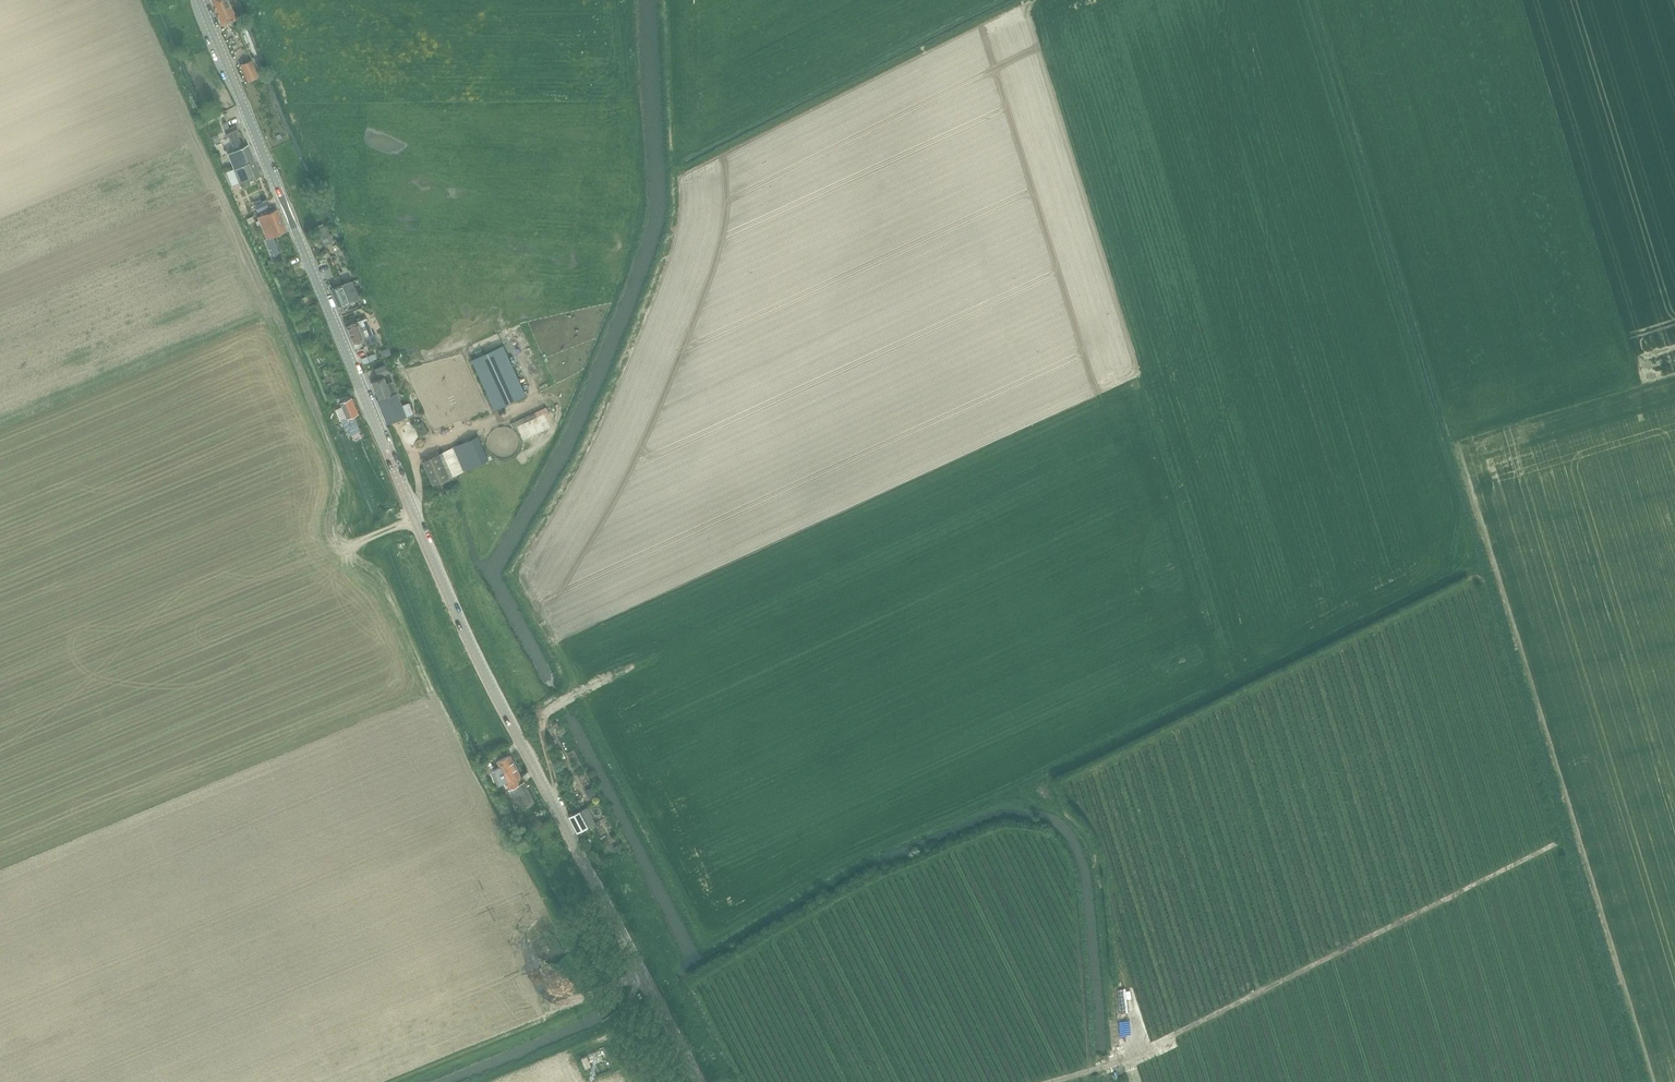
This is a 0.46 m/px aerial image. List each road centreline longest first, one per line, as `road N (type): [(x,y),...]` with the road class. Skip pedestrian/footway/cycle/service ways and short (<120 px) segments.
road 1 (secondary): [(697,1081),(442,577),(199,0)]

